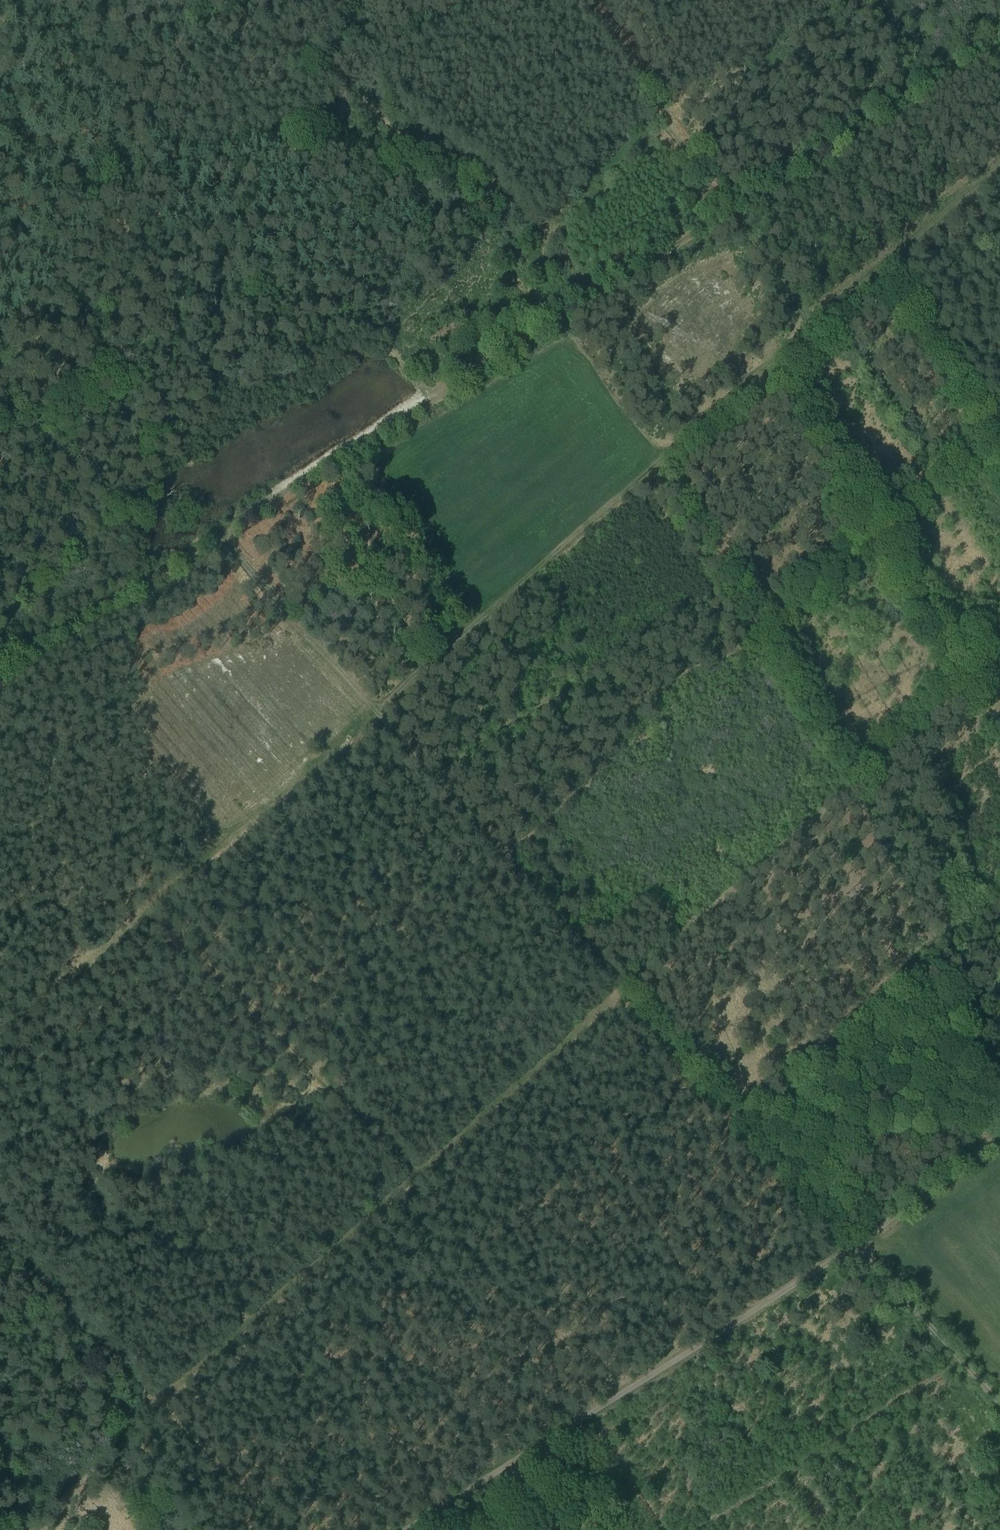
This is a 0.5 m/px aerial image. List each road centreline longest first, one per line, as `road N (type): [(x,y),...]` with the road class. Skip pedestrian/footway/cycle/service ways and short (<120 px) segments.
road 1 (track): [(401,1529),(848,1251),(999,1130)]
road 2 (track): [(999,727),(775,352)]

